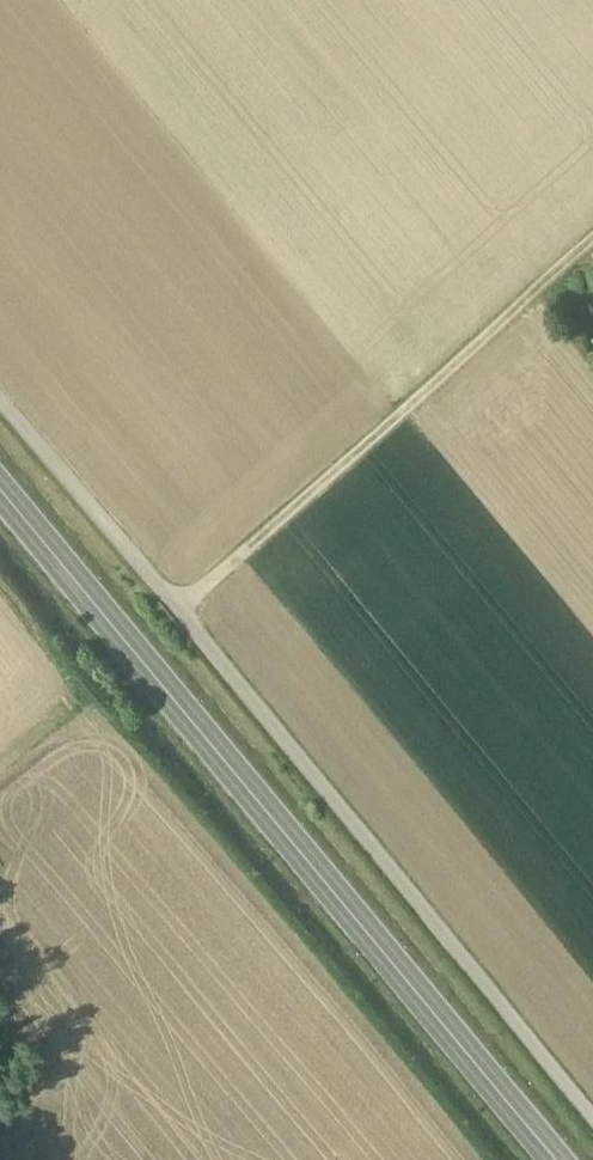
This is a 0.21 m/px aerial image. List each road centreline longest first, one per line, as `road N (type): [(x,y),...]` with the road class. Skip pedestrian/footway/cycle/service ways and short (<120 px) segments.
road 1 (secondary): [(550,1159),(0,495)]
road 2 (track): [(592,1125),(179,608)]
road 3 (track): [(592,239),(179,608)]
road 4 (track): [(179,608),(0,393)]

